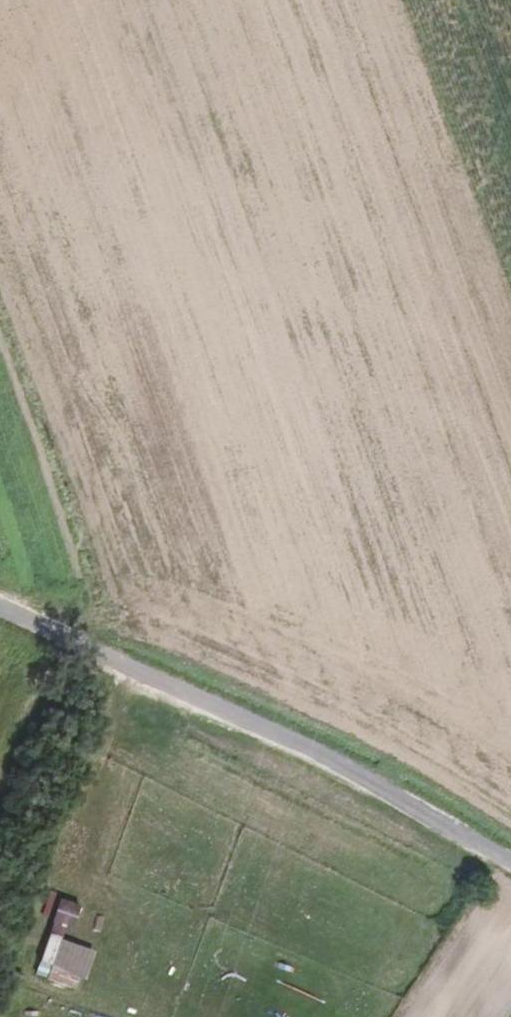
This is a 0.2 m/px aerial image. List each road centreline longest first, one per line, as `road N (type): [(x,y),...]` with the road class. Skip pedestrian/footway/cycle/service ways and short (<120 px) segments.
road 1 (unclassified): [(0,611),(324,751),(510,862)]

